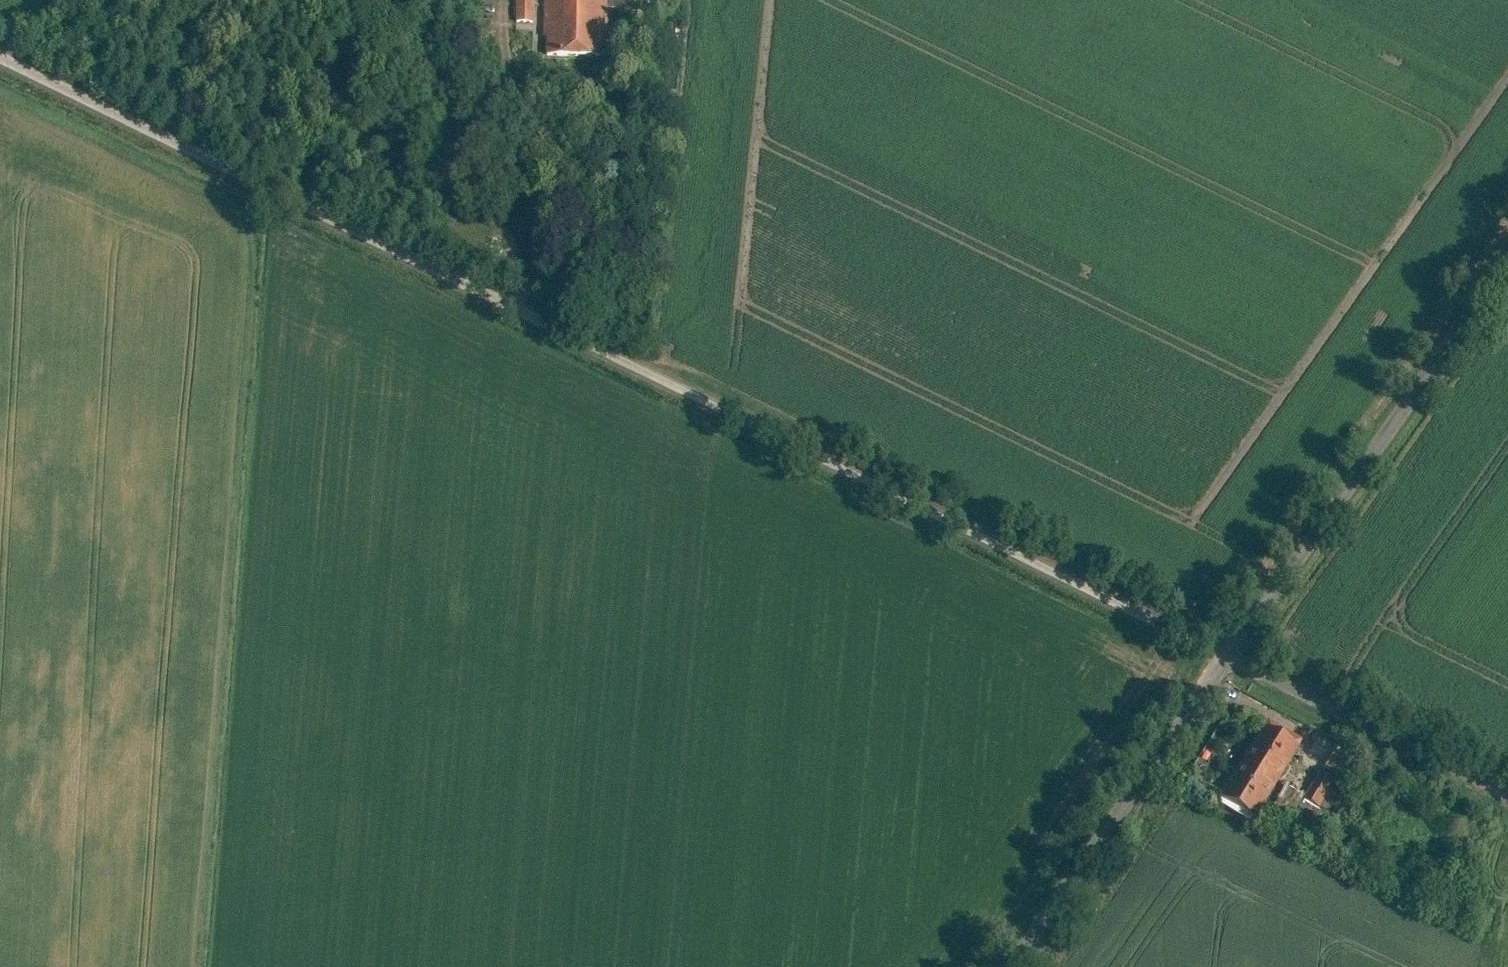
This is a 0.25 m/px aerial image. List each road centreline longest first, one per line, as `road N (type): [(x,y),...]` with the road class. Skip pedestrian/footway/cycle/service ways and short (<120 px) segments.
road 1 (unclassified): [(640,369),(0,57)]
road 2 (unclassified): [(1230,658),(1507,271)]
road 3 (unclassified): [(1014,966),(1230,658)]
road 4 (unclassified): [(1507,797),(1230,658)]

